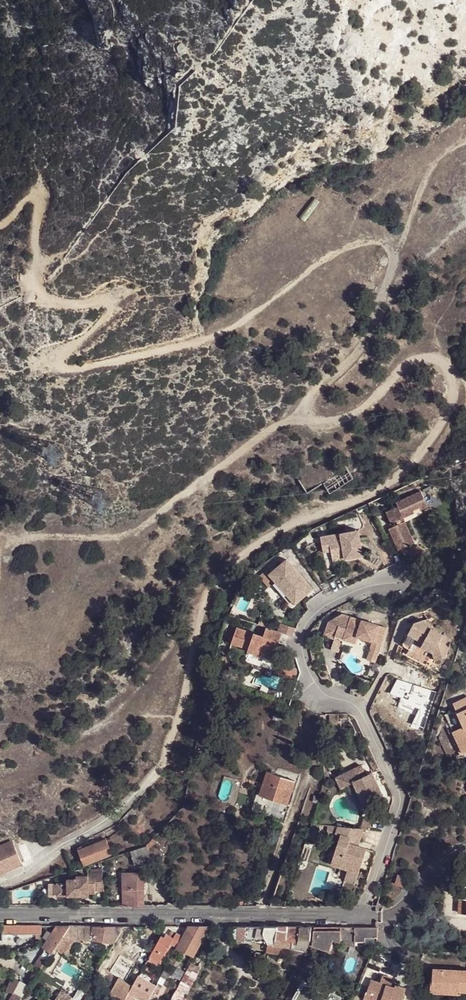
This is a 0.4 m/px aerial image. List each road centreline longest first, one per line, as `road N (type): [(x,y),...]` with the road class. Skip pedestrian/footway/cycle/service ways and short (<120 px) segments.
road 1 (track): [(0,229),(26,202),(38,201),(39,298),(113,306),(101,328),(53,358),(58,371),(209,340),(316,263),(370,239),(385,240),(396,256),(369,339),(314,393),(307,417),(324,429),(337,426),(415,359),(442,362),(456,385),(435,438),(405,477),(273,536),(214,581),(161,765)]
road 2 (residential): [(398,580),(322,610),(301,641),(307,671),(324,695),(361,715),(399,798),(364,917)]
road 3 (residential): [(364,917),(0,914)]
road 4 (track): [(309,420),(265,434),(134,533),(7,537)]
road 5 (unclassified): [(161,765),(113,816),(0,882)]
road 6 (track): [(396,256),(424,179),(465,144)]
road 7 (residential): [(465,852),(425,879),(396,915),(364,917)]

